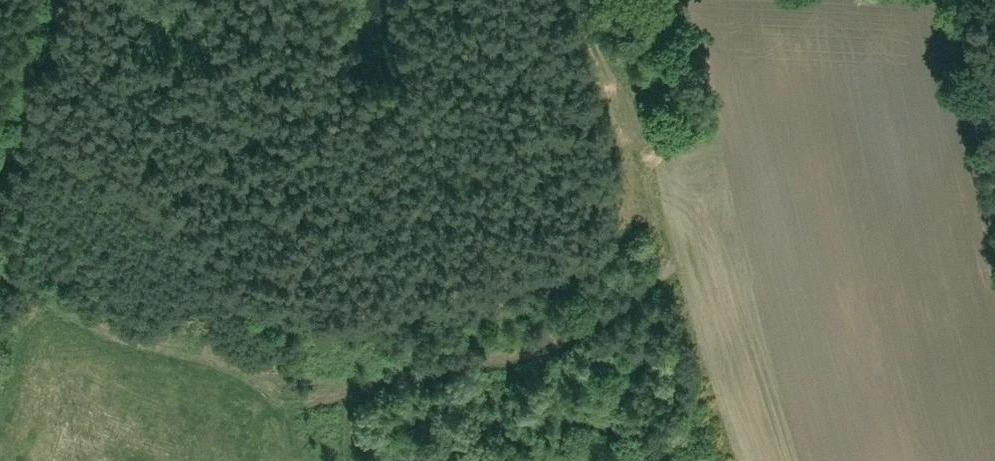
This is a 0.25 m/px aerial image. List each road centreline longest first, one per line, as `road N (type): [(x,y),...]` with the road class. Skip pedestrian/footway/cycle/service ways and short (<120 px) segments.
road 1 (track): [(0,268),(303,359),(508,301),(640,214)]
road 2 (track): [(729,460),(640,214),(594,49),(603,0)]
road 3 (track): [(85,0),(0,186)]

